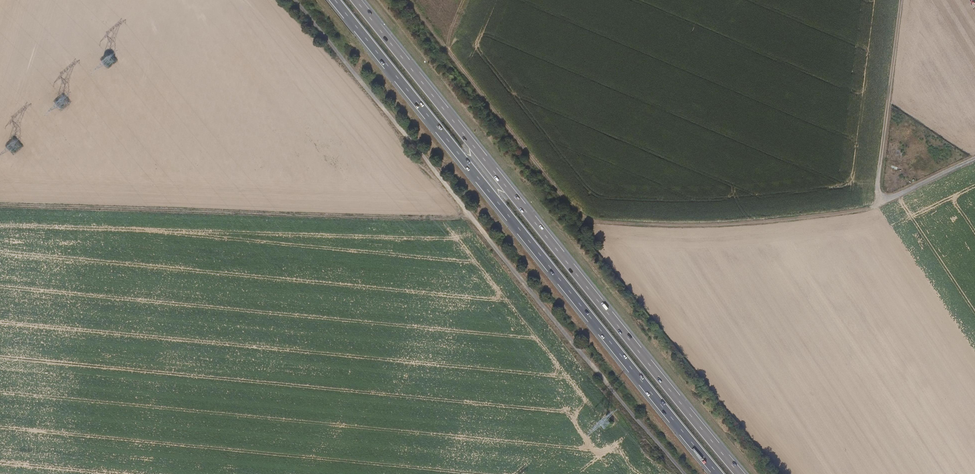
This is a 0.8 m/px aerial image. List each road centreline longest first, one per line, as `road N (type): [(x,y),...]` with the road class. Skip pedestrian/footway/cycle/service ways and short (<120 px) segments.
road 1 (trunk): [(336,0),(718,473)]
road 2 (trunk): [(739,473),(358,0)]
road 3 (track): [(409,0),(573,211),(593,221),(734,224),(877,203)]
road 4 (track): [(899,0),(877,203)]

